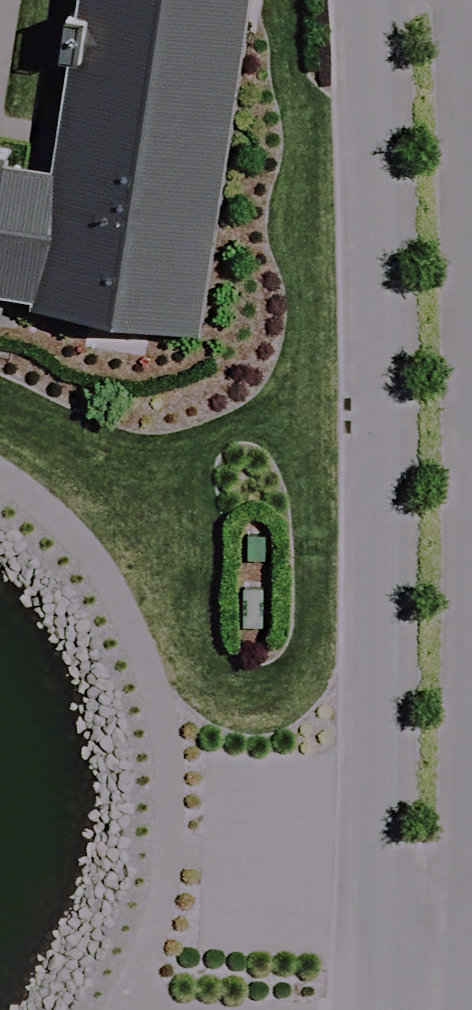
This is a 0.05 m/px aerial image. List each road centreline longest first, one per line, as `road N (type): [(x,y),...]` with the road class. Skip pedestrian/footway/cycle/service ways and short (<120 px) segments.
road 1 (residential): [(366,1009),(366,158),(357,0)]

